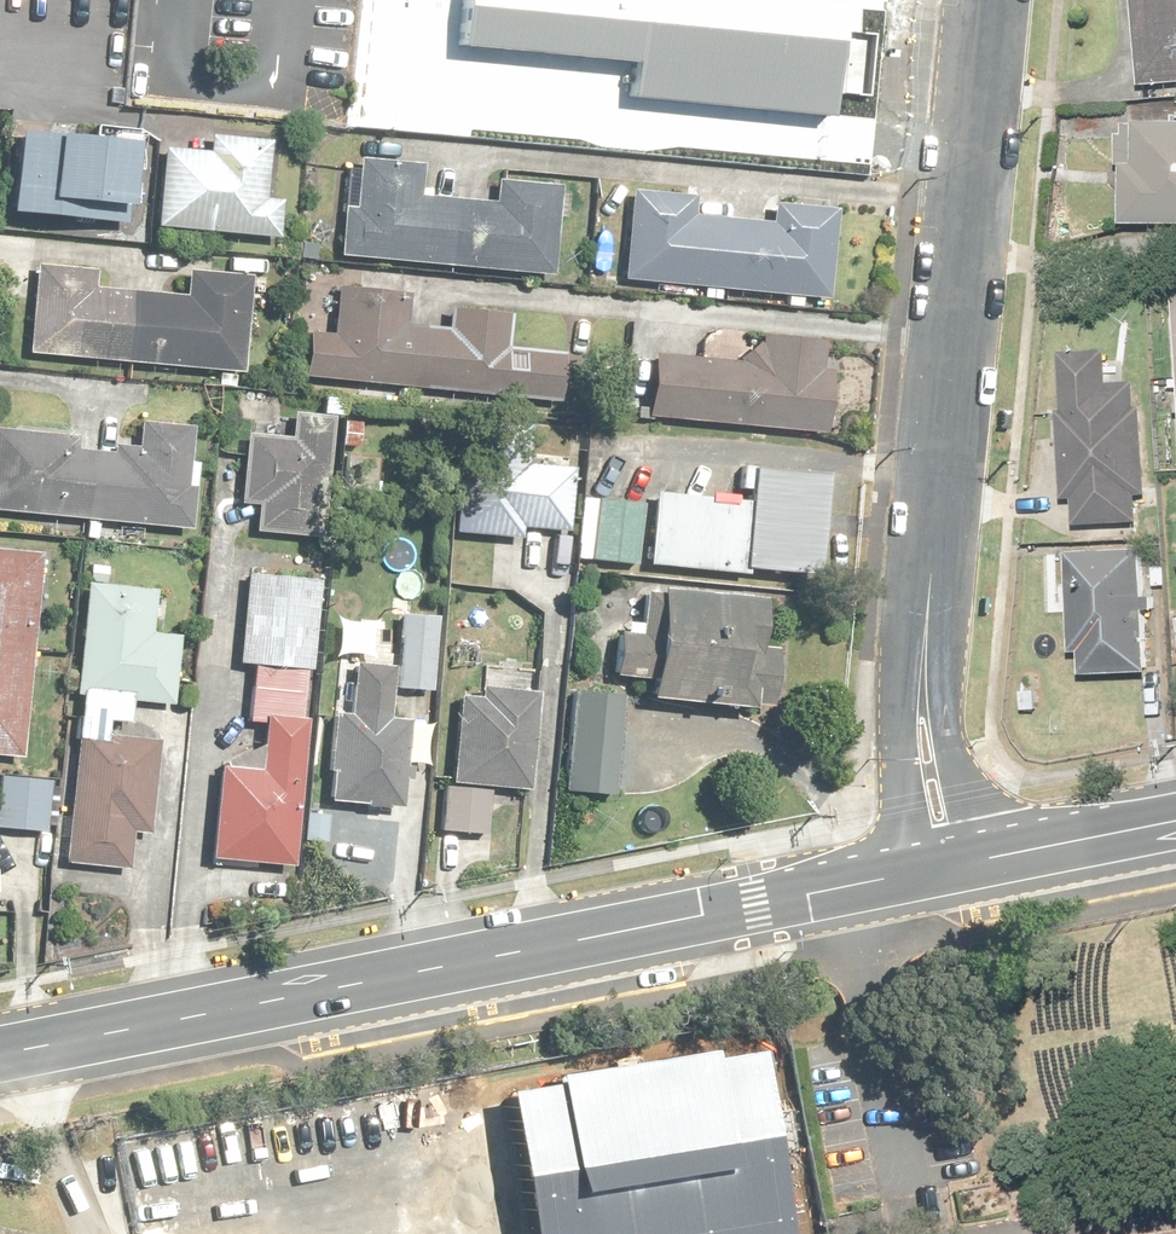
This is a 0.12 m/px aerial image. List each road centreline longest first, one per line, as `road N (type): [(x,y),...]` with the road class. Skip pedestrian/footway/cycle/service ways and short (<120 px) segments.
road 1 (tertiary): [(0,1061),(946,869)]
road 2 (residential): [(989,0),(925,647),(923,744),(946,869)]
road 3 (tertiary): [(946,869),(1175,823)]

